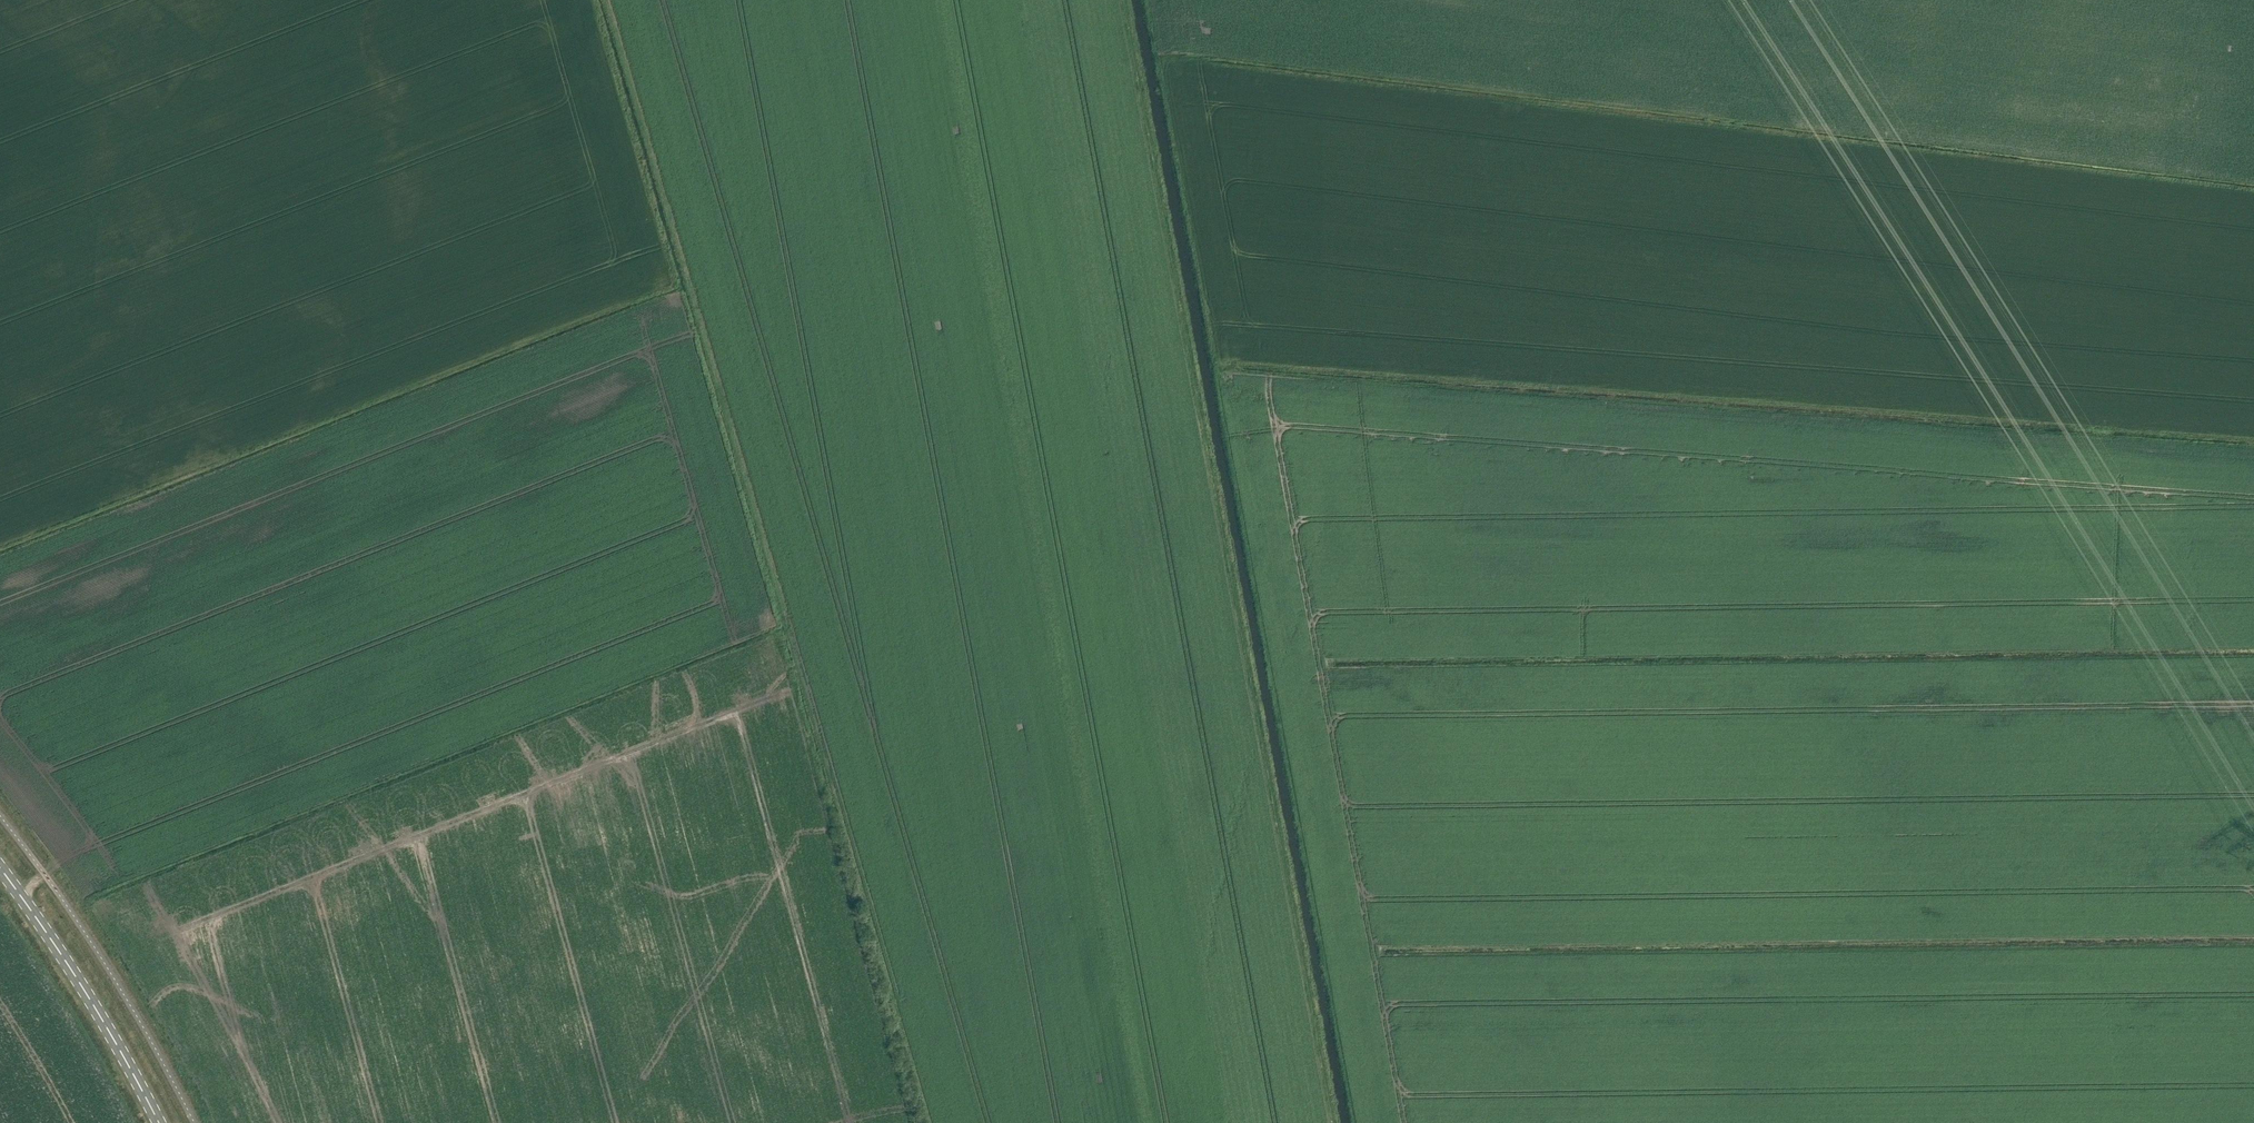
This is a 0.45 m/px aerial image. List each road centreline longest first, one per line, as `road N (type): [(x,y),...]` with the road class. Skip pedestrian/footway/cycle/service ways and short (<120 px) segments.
road 1 (track): [(1123,0),(1336,1122)]
road 2 (primary): [(161,1122),(0,864)]

